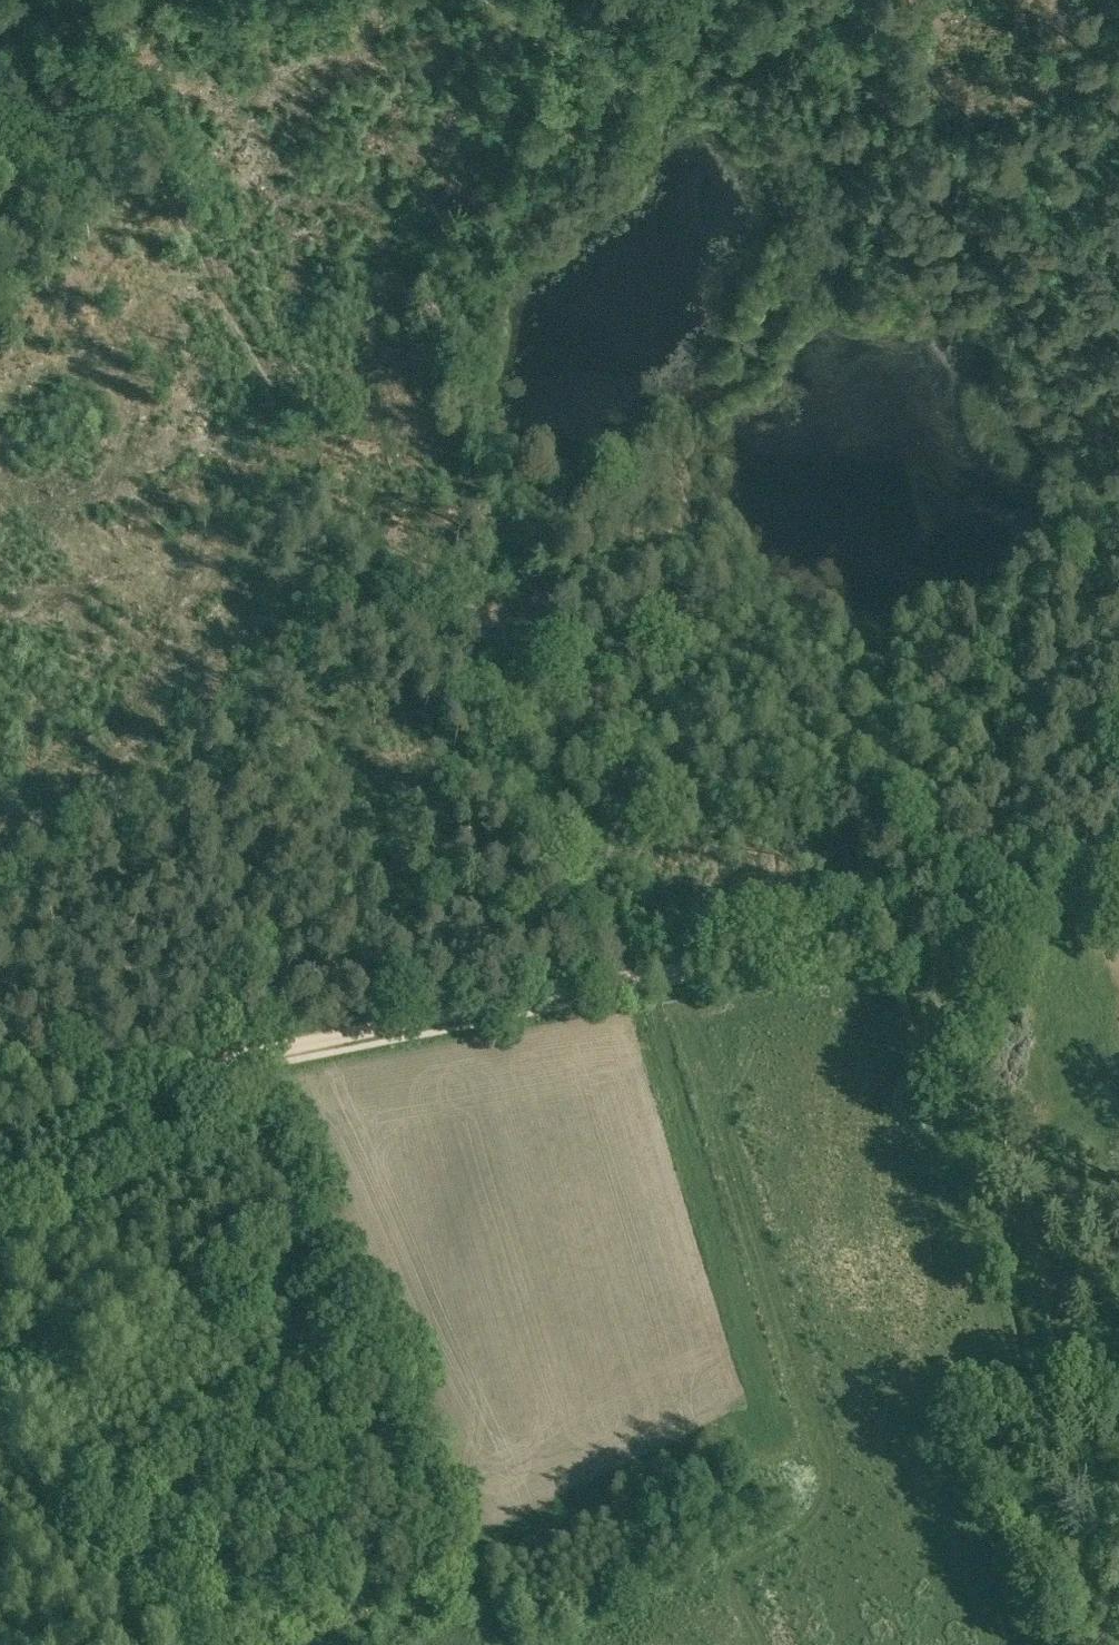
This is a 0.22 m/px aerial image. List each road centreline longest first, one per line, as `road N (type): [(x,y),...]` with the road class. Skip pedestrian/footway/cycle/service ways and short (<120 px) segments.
road 1 (track): [(1118,881),(0,1100)]
road 2 (track): [(0,1263),(266,1121)]

